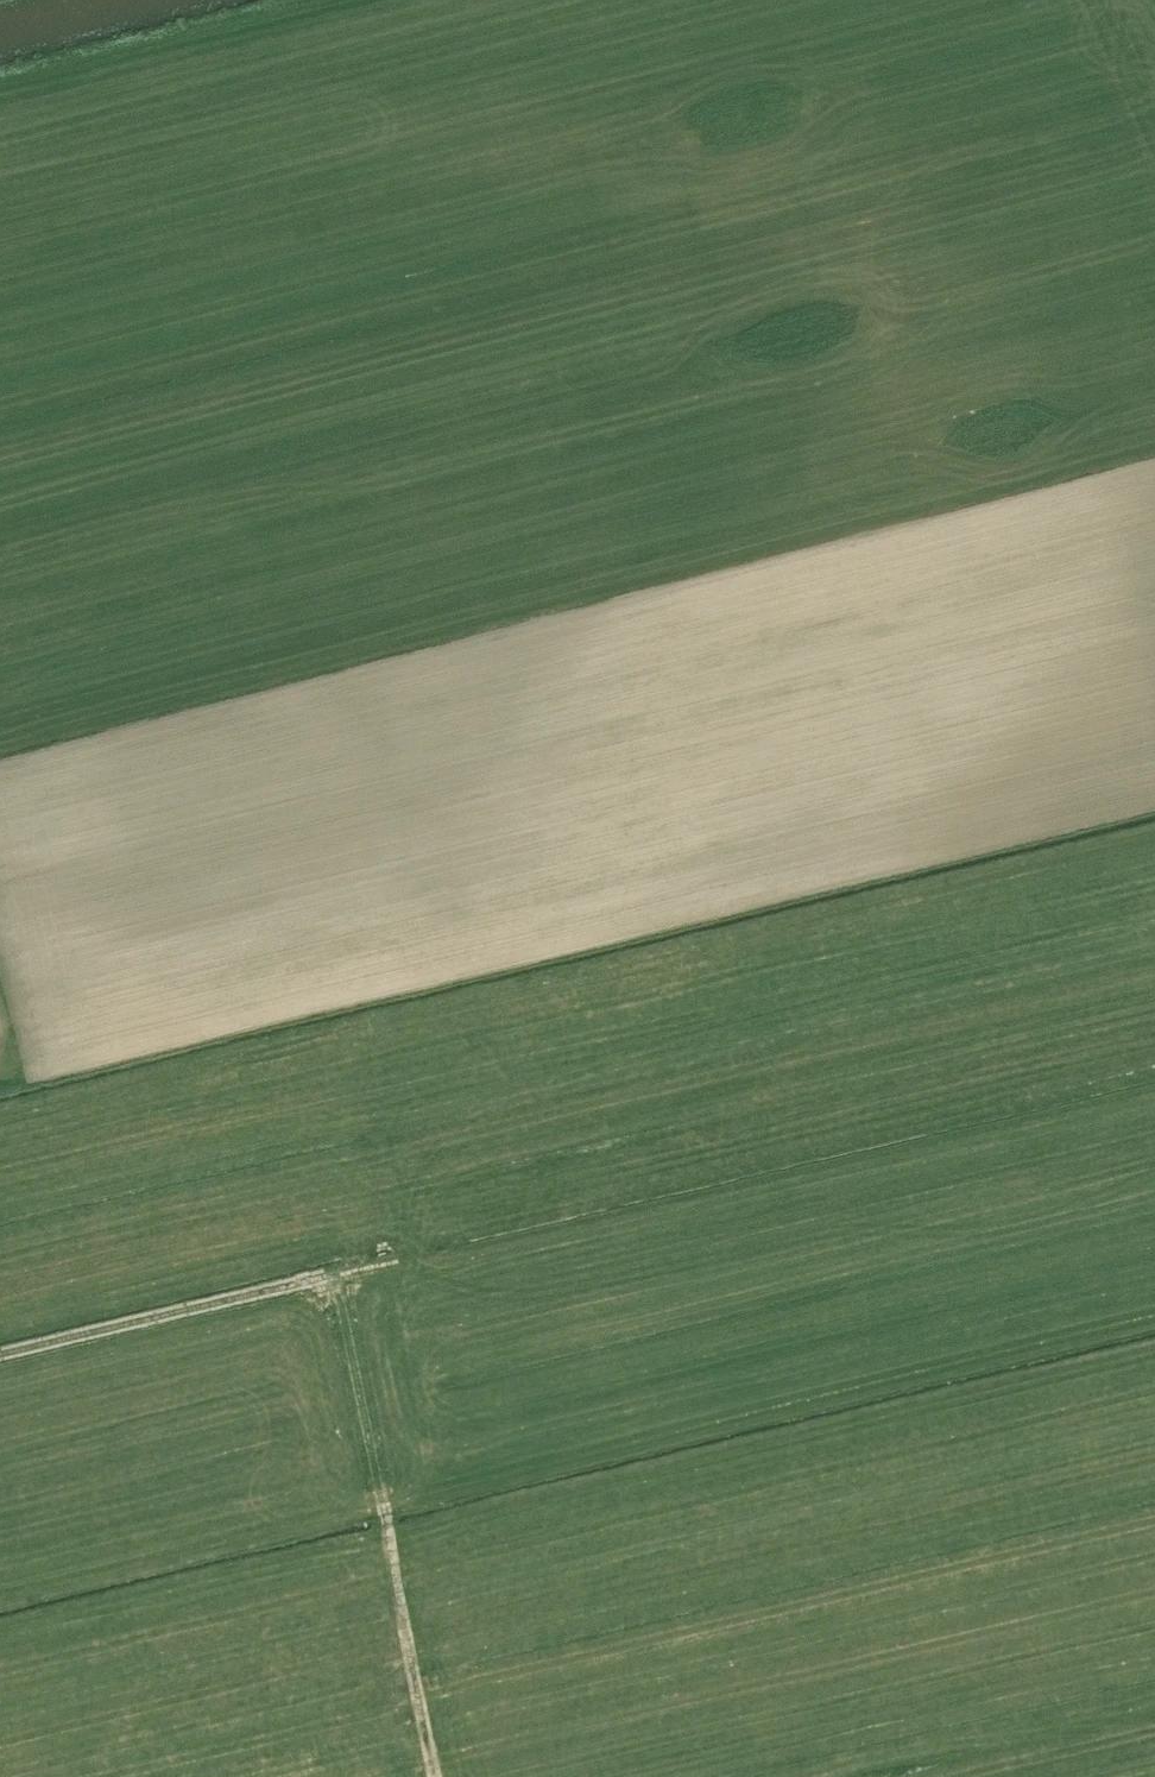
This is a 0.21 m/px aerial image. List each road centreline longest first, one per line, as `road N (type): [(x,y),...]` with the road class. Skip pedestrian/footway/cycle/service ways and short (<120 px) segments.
road 1 (track): [(0,1352),(337,1276),(433,1776)]

